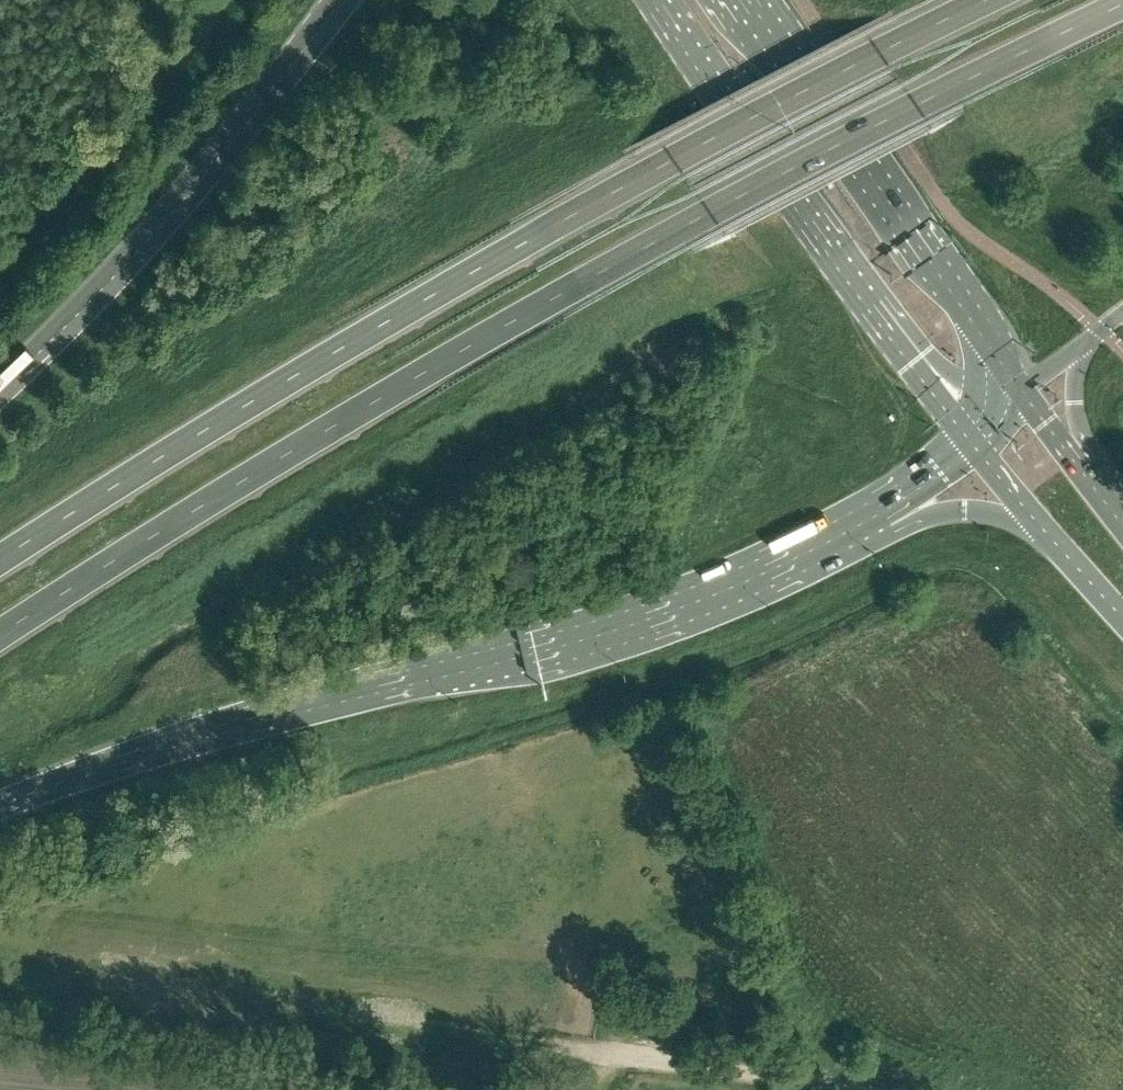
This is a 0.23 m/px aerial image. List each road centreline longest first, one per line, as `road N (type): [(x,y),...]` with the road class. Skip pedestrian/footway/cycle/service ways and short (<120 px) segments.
road 1 (trunk): [(0,639),(327,434),(709,214),(1122,9)]
road 2 (trunk): [(994,0),(672,160),(320,362),(0,561)]
road 3 (trunk): [(0,806),(137,757),(628,618),(844,526)]
road 4 (trunk): [(343,0),(81,319),(0,390)]
road 5 (primary): [(1021,387),(749,0)]
road 6 (primary): [(655,0),(914,362)]
road 7 (unclassified): [(841,1089),(544,1048)]
road 8 (trunk): [(844,526),(955,512),(1045,530)]
road 9 (trunk): [(844,526),(968,438)]
road 10 (trunk): [(1084,470),(1075,390),(1089,341)]

